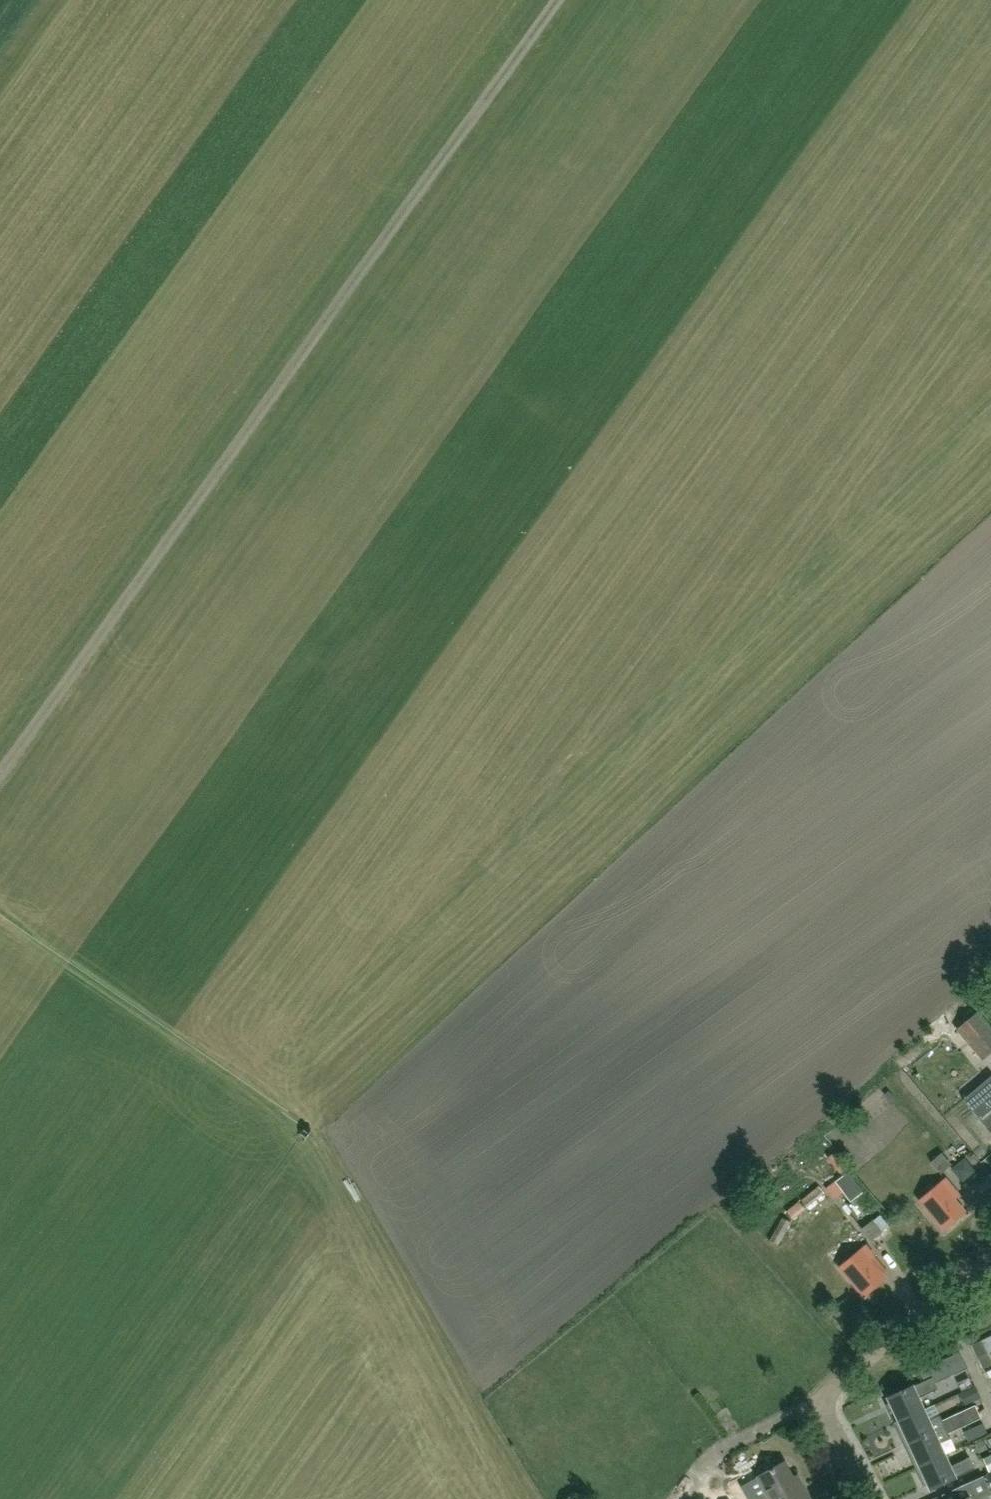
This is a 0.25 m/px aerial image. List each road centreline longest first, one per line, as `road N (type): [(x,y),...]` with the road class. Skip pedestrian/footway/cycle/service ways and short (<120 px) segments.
road 1 (residential): [(864,1498),(824,1426),(826,1403),(841,1379),(990,1257)]

